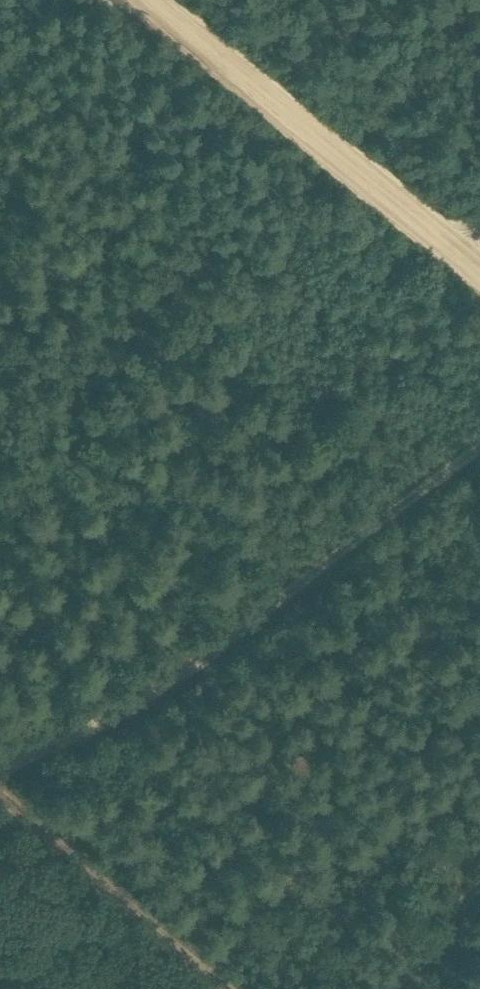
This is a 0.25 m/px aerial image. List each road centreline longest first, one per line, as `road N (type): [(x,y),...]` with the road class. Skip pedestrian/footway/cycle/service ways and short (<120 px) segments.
road 1 (track): [(479,269),(151,0)]
road 2 (unclassified): [(142,988),(0,856)]

